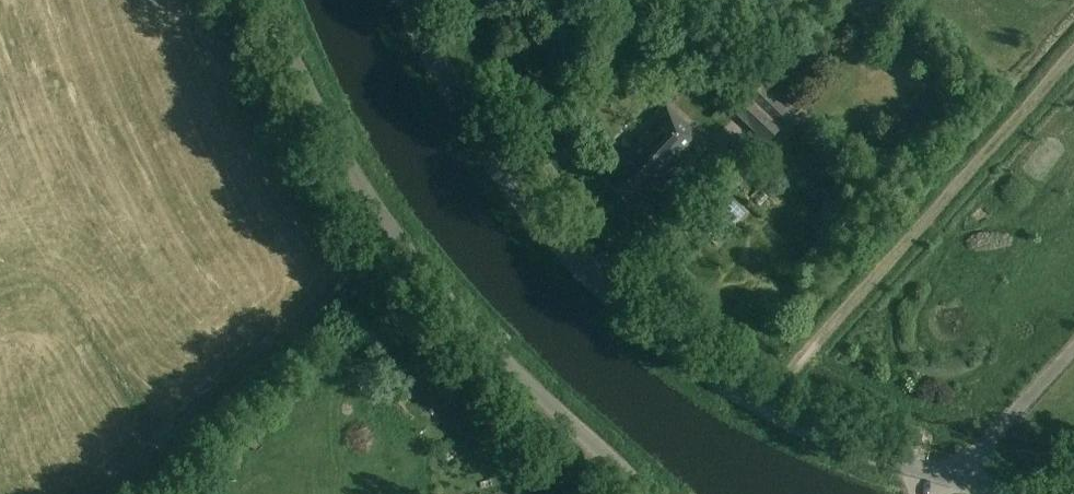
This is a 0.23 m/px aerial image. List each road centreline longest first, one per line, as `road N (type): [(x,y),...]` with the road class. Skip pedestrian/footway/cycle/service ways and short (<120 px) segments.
road 1 (tertiary): [(927,474),(758,402),(633,313),(520,193),(441,68),(410,0)]
road 2 (unclassified): [(642,493),(572,431),(428,275),(317,113),(267,0)]
road 3 (track): [(758,402),(1073,57)]

